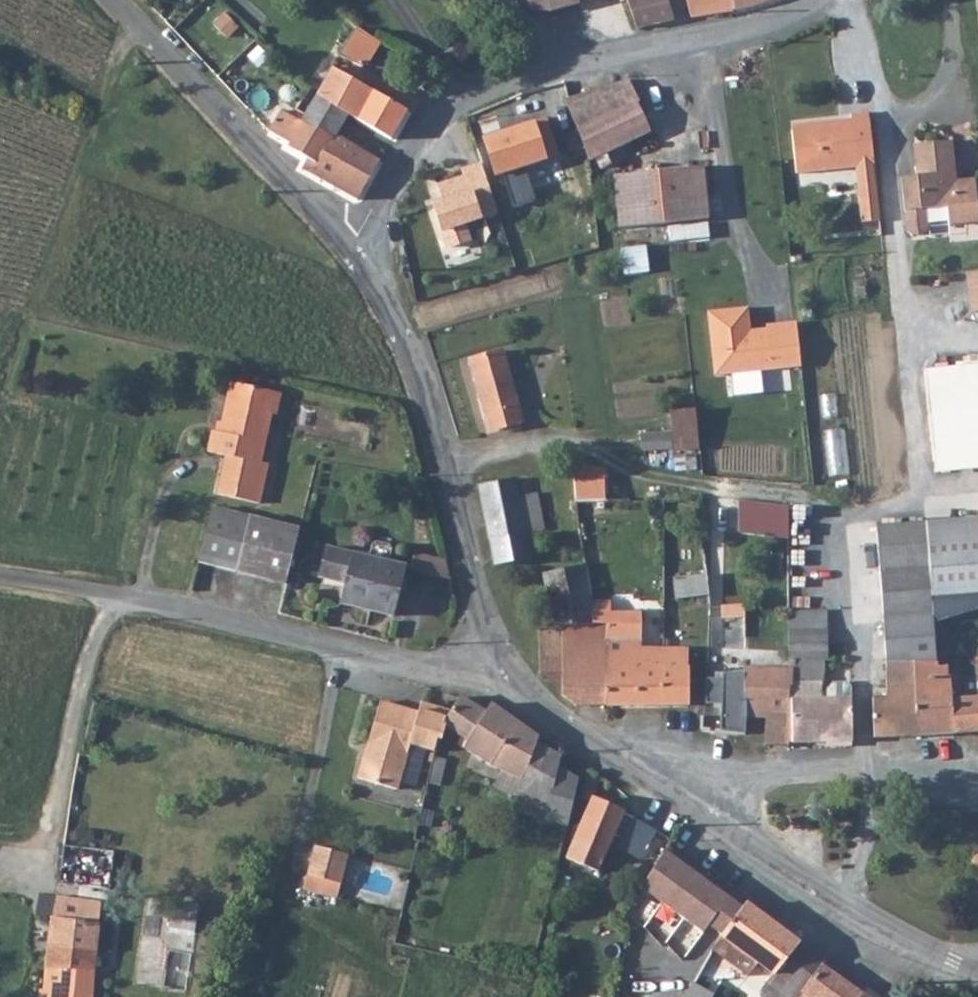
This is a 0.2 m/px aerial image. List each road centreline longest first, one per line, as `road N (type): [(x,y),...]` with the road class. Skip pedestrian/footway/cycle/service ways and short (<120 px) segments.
road 1 (unclassified): [(817,0),(773,22),(531,76),(473,98),(411,147),(352,251)]
road 2 (residential): [(504,666),(483,672),(427,664),(131,597),(0,579)]
road 3 (tertiary): [(352,251),(406,342),(471,589),(504,666)]
road 4 (tertiary): [(112,0),(352,251)]
road 5 (residential): [(852,0),(880,115),(931,107),(952,83),(950,0)]
road 6 (tertiary): [(735,839),(977,974)]
road 7 (residential): [(977,759),(747,768)]
road 8 (tertiary): [(504,666),(547,712),(635,777)]

